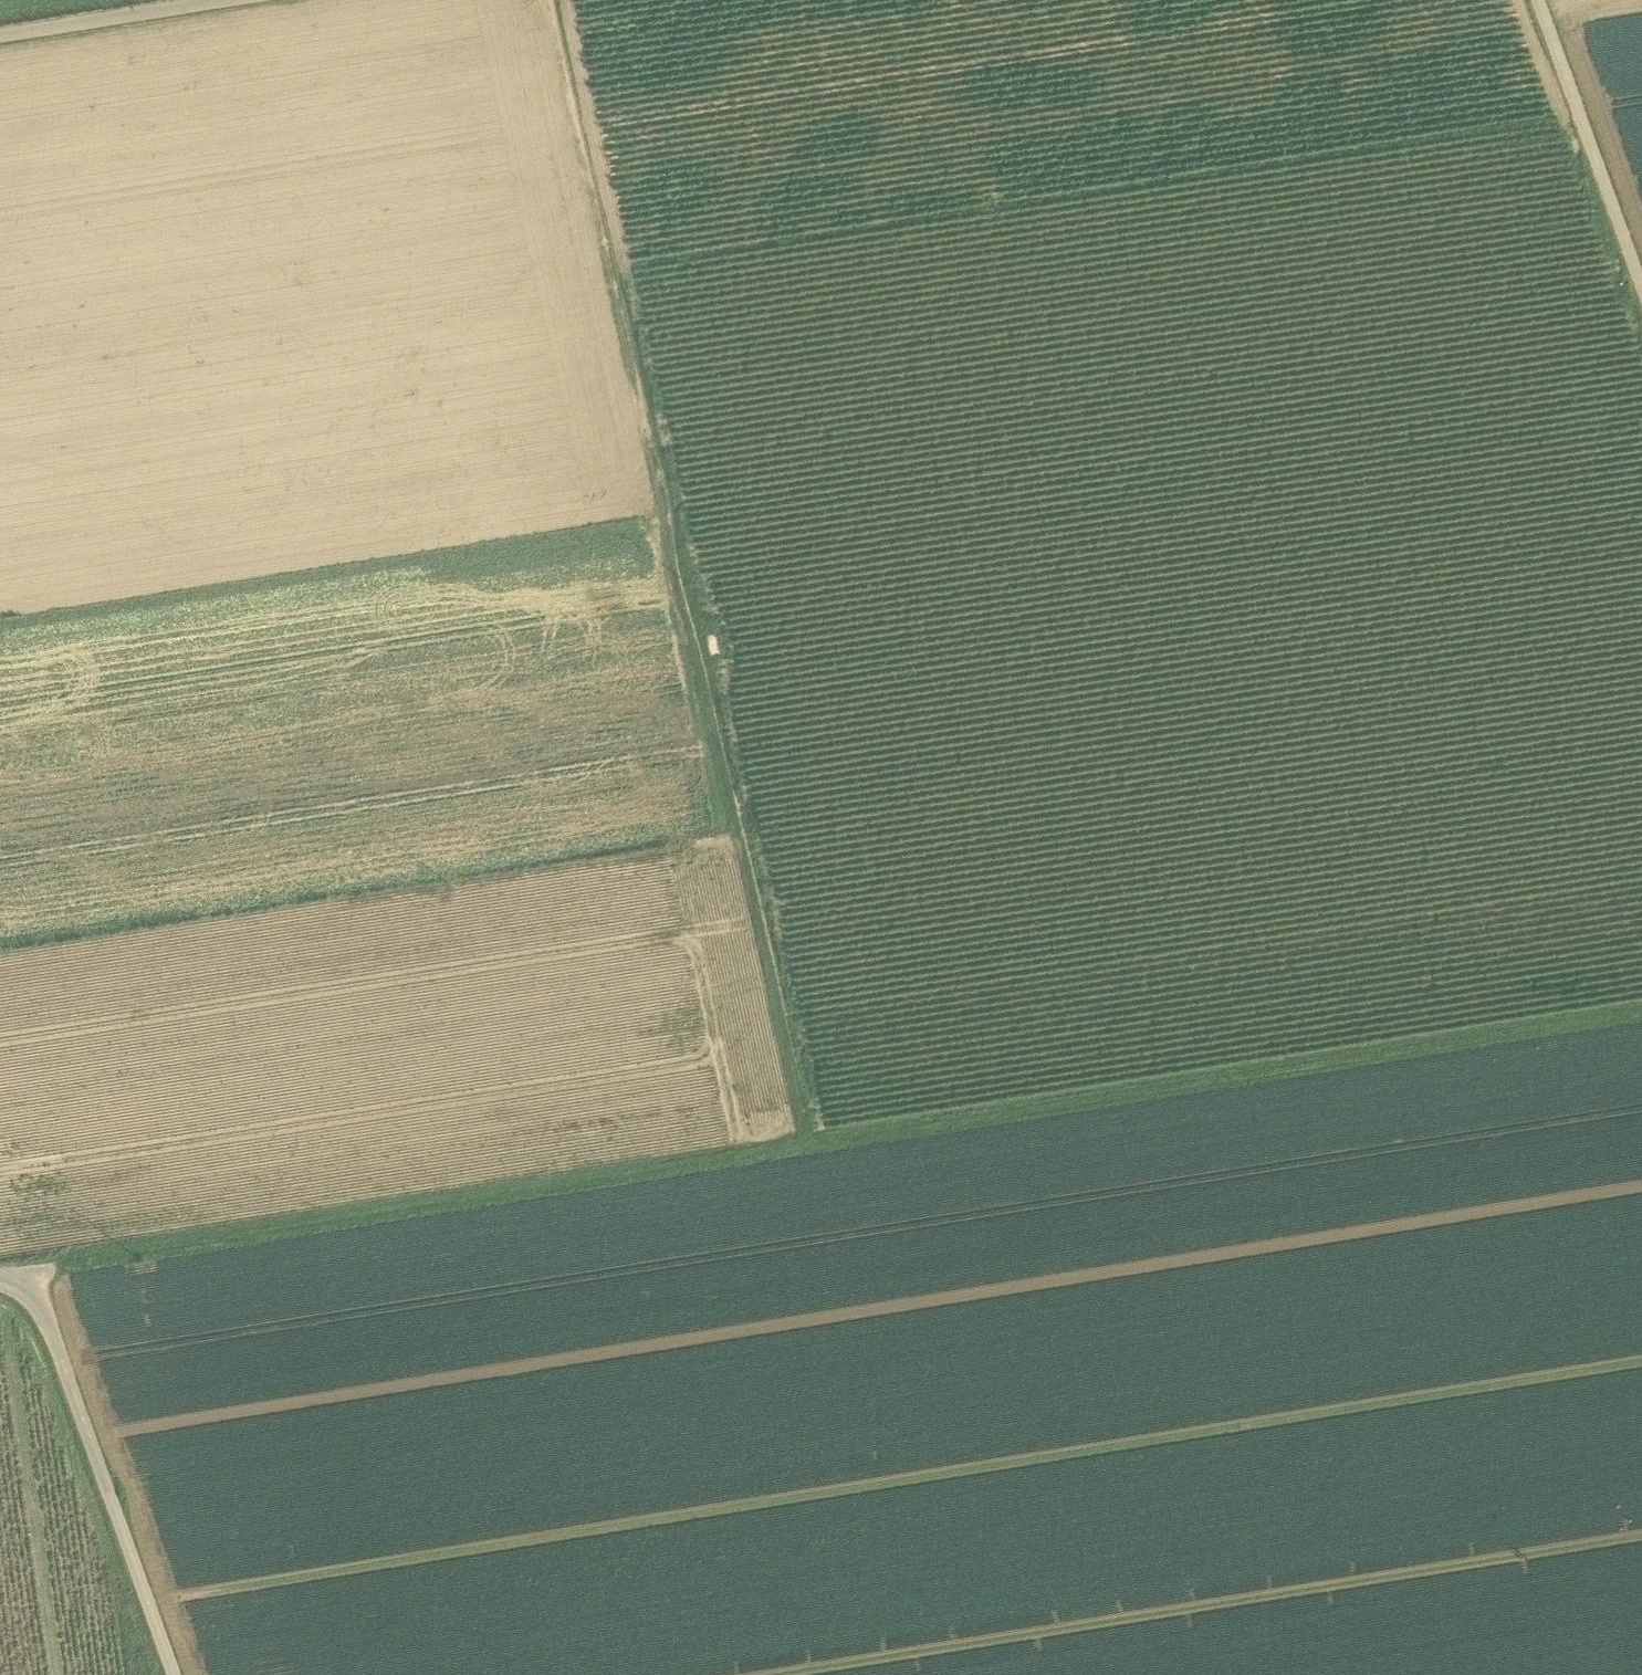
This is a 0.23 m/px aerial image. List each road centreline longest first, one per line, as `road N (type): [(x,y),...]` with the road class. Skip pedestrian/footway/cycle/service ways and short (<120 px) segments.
road 1 (track): [(26,1270),(1641,1011)]
road 2 (track): [(548,0),(805,1147)]
road 3 (track): [(0,1275),(26,1270),(173,1674)]
road 4 (track): [(1539,0),(1641,286)]
road 5 (track): [(0,33),(202,0)]

